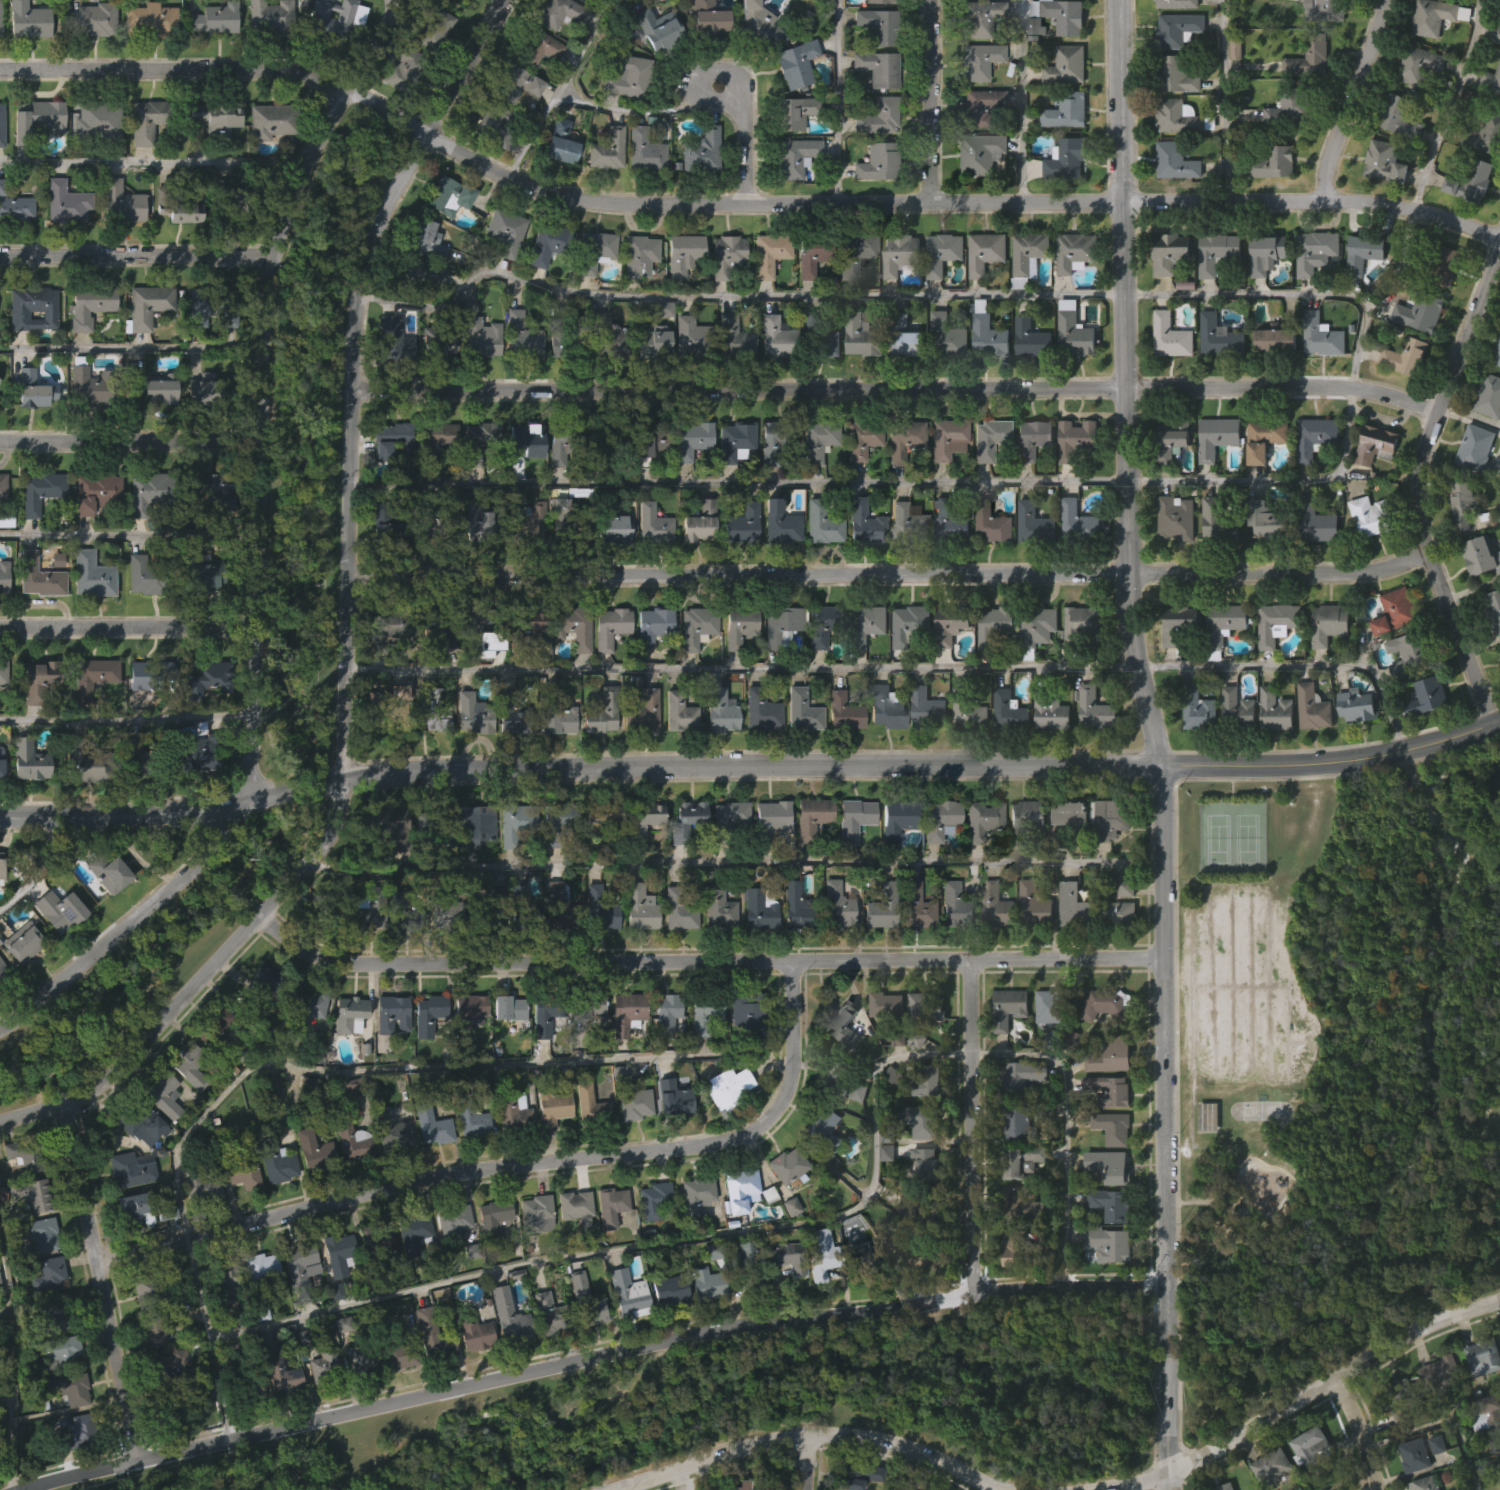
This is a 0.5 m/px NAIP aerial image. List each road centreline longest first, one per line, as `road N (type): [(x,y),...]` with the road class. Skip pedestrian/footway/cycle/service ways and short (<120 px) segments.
road 1 (residential): [(0,70),(312,75),(506,177),(587,203),(1368,204),(1499,240)]
road 2 (residential): [(0,816),(161,814),(347,778),(488,770),(1281,767),(1373,758),(1499,723)]
road 3 (tertiary): [(1176,1489),(1166,1444),(1162,765),(1133,640),(1130,574),(1123,0)]
road 4 (residential): [(0,1121),(98,1089),(332,832),(347,778),(359,292),(373,240),(507,0)]
road 5 (residential): [(23,1489),(749,1322),(1039,1285),(1165,1284)]
road 6 (residential): [(351,389),(1351,389),(1438,415)]
road 7 (residential): [(349,576),(1367,576),(1429,550)]
road 8 (residential): [(0,1025),(214,841),(250,768),(262,330),(299,183),(351,90)]
road 9 (residential): [(258,917),(319,959),(356,963),(1165,957)]
road 10 (residential): [(97,1261),(377,1189),(731,1140),(755,1130),(789,1093),(792,961)]
road 11 (residential): [(1497,724),(1429,550),(1419,491),(1438,415),(1499,257)]
road 12 (residential): [(1089,1489),(1171,1473),(1362,1360),(1499,1300)]
road 13 (residential): [(616,1489),(807,1436),(908,1447),(999,1489)]
road 14 (residential): [(135,1461),(62,1104)]
road 15 (residential): [(977,1294),(972,959)]
road 16 (residential): [(0,256),(275,257)]
road 17 (residential): [(0,442),(261,442)]
road 18 (residential): [(0,628),(256,627)]
road 19 (residential): [(1332,203),(1331,163),(1388,0)]
road 20 (residential): [(934,204),(933,0)]
road 21 (residential): [(750,204),(744,102),(733,86),(701,87)]

